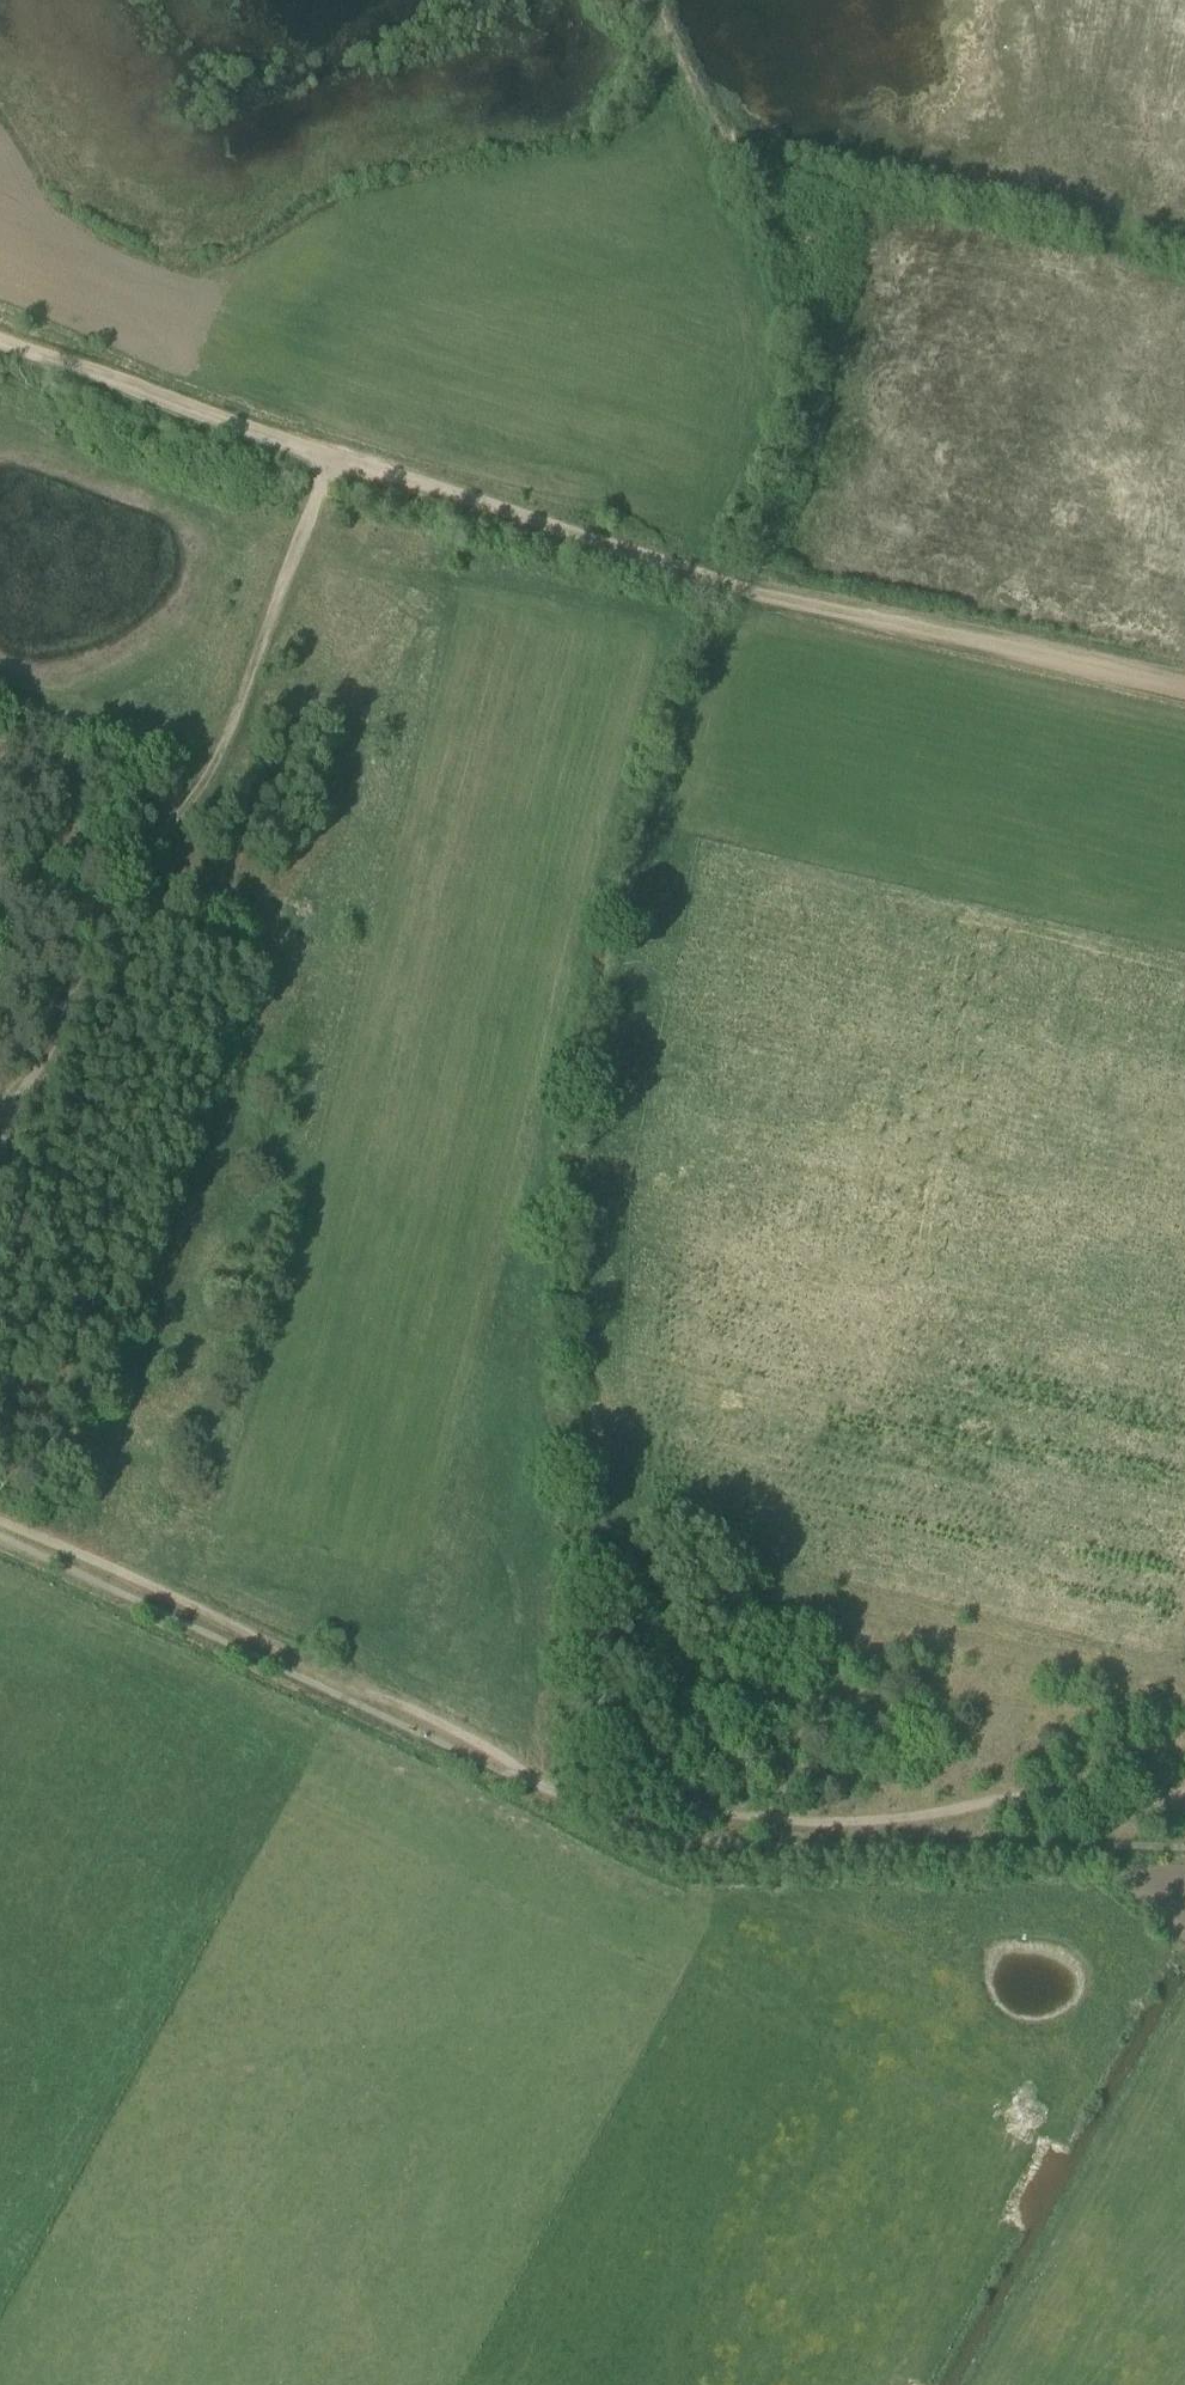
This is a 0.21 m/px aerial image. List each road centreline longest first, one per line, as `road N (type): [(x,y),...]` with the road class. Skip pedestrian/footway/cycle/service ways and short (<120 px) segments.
road 1 (track): [(1184,1805),(1100,1829),(1085,1805),(1051,1797),(905,1824),(789,1824),(543,1787),(462,1737),(0,1517)]
road 2 (track): [(1184,692),(611,555),(322,461),(0,341)]
road 3 (track): [(0,1194),(51,1041),(101,925),(232,732),(322,461)]

